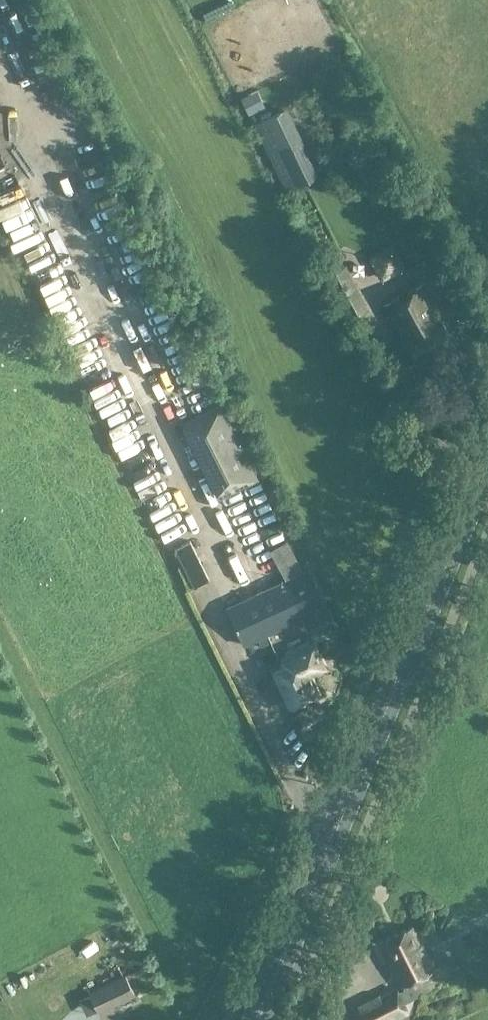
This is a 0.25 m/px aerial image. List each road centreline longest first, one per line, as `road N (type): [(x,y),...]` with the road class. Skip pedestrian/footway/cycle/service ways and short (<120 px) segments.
road 1 (primary): [(259,1019),(487,464)]

